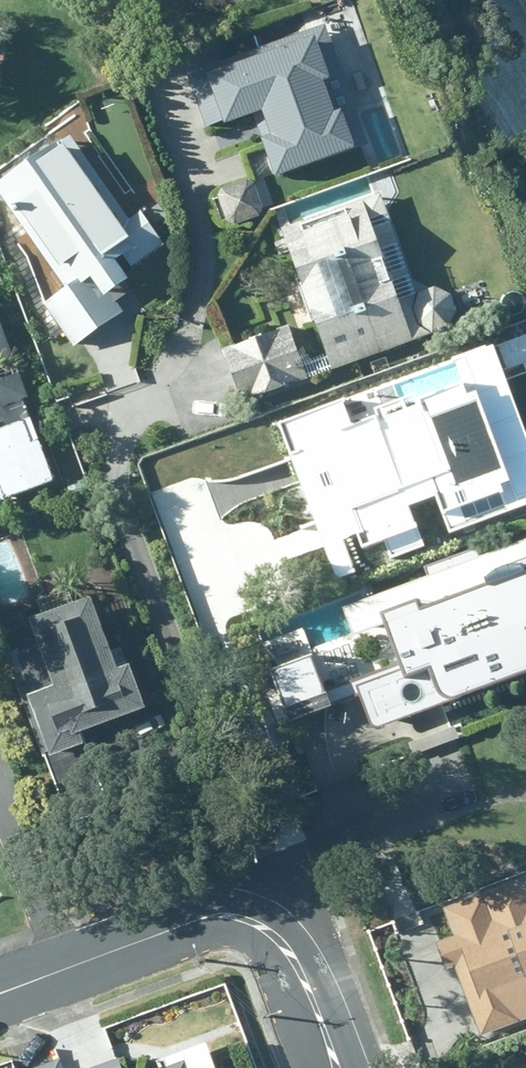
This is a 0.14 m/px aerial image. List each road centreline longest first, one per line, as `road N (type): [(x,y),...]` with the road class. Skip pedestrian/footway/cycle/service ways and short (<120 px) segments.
road 1 (tertiary): [(335,1067),(286,948),(238,919),(199,920),(0,995)]

